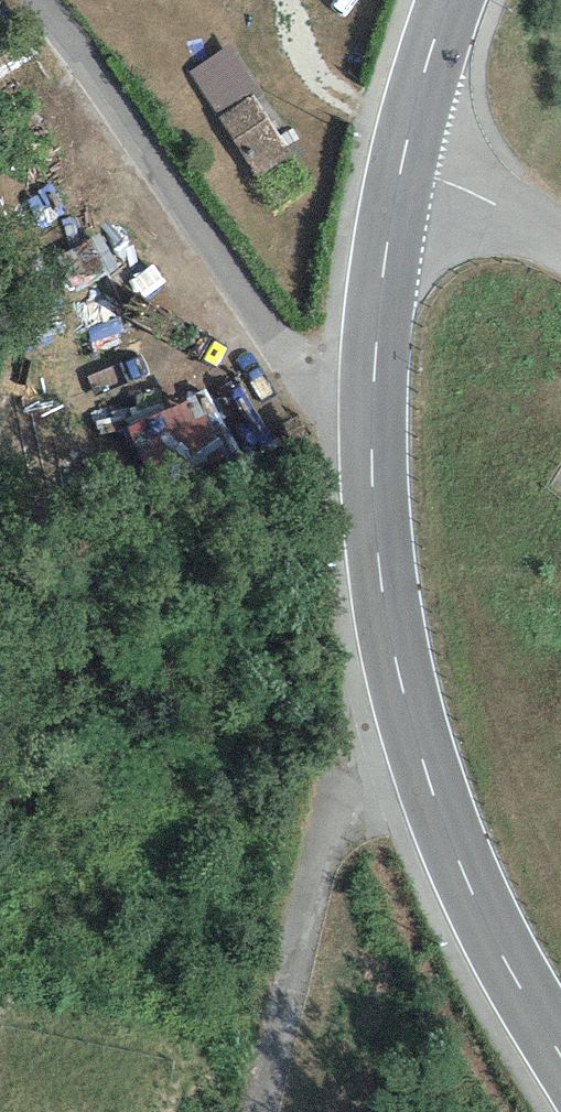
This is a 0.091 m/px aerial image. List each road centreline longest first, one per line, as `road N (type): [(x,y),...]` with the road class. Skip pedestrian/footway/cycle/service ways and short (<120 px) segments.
road 1 (tertiary): [(388,669),(360,433),(401,170)]
road 2 (residential): [(273,1111),(388,669)]
road 3 (tertiary): [(560,1065),(508,978),(439,829),(388,669)]
road 4 (tertiary): [(401,170),(451,0)]
road 5 (residential): [(560,243),(482,198),(401,170)]

